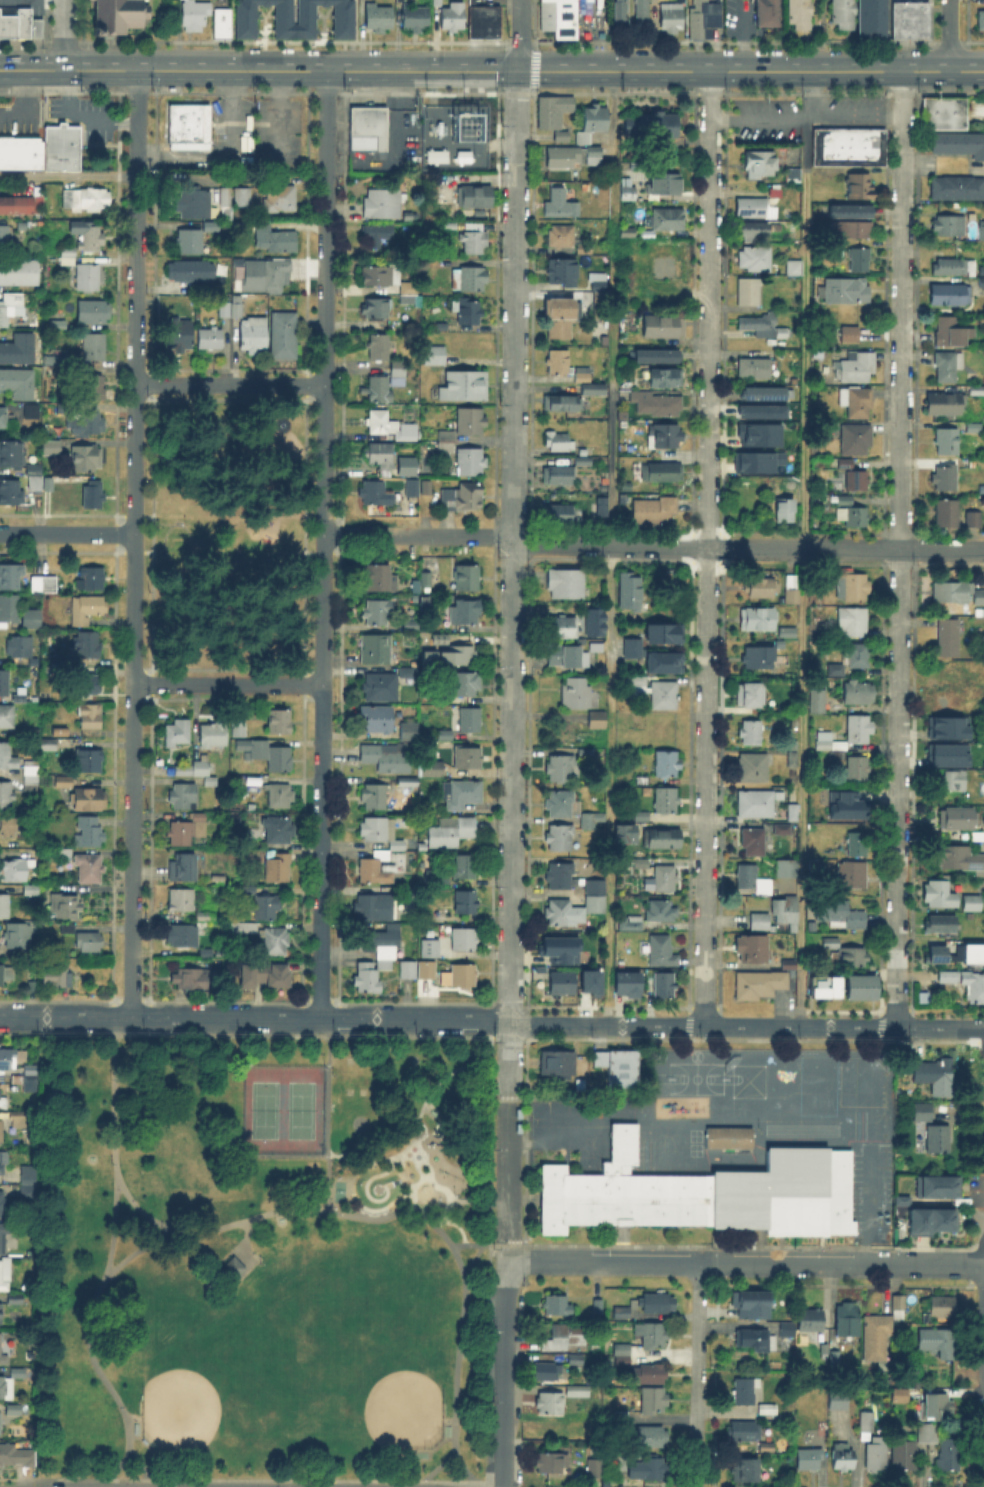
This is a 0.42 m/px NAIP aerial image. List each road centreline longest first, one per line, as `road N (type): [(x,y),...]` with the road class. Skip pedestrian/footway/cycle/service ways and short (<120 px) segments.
road 1 (residential): [(897,1028),(902,71)]
road 2 (residential): [(704,1027),(711,71)]
road 3 (residential): [(510,1023),(519,71)]
road 4 (residential): [(321,1019),(327,71)]
road 5 (residential): [(132,1018),(137,71)]
road 6 (residential): [(704,1027),(0,1017)]
road 7 (primary): [(519,71),(0,70)]
road 8 (residential): [(900,548),(516,541)]
road 9 (primary): [(983,71),(615,71)]
road 10 (residential): [(983,1266),(699,1262)]
road 11 (residential): [(696,1486),(699,1262)]
road 12 (residential): [(516,541),(492,534),(325,534)]
road 13 (residential): [(699,1262),(508,1261)]
road 14 (residential): [(505,1472),(507,1282)]
road 15 (residential): [(323,684),(133,683)]
road 16 (residential): [(326,384),(136,384)]
road 17 (residential): [(135,534),(0,533)]

